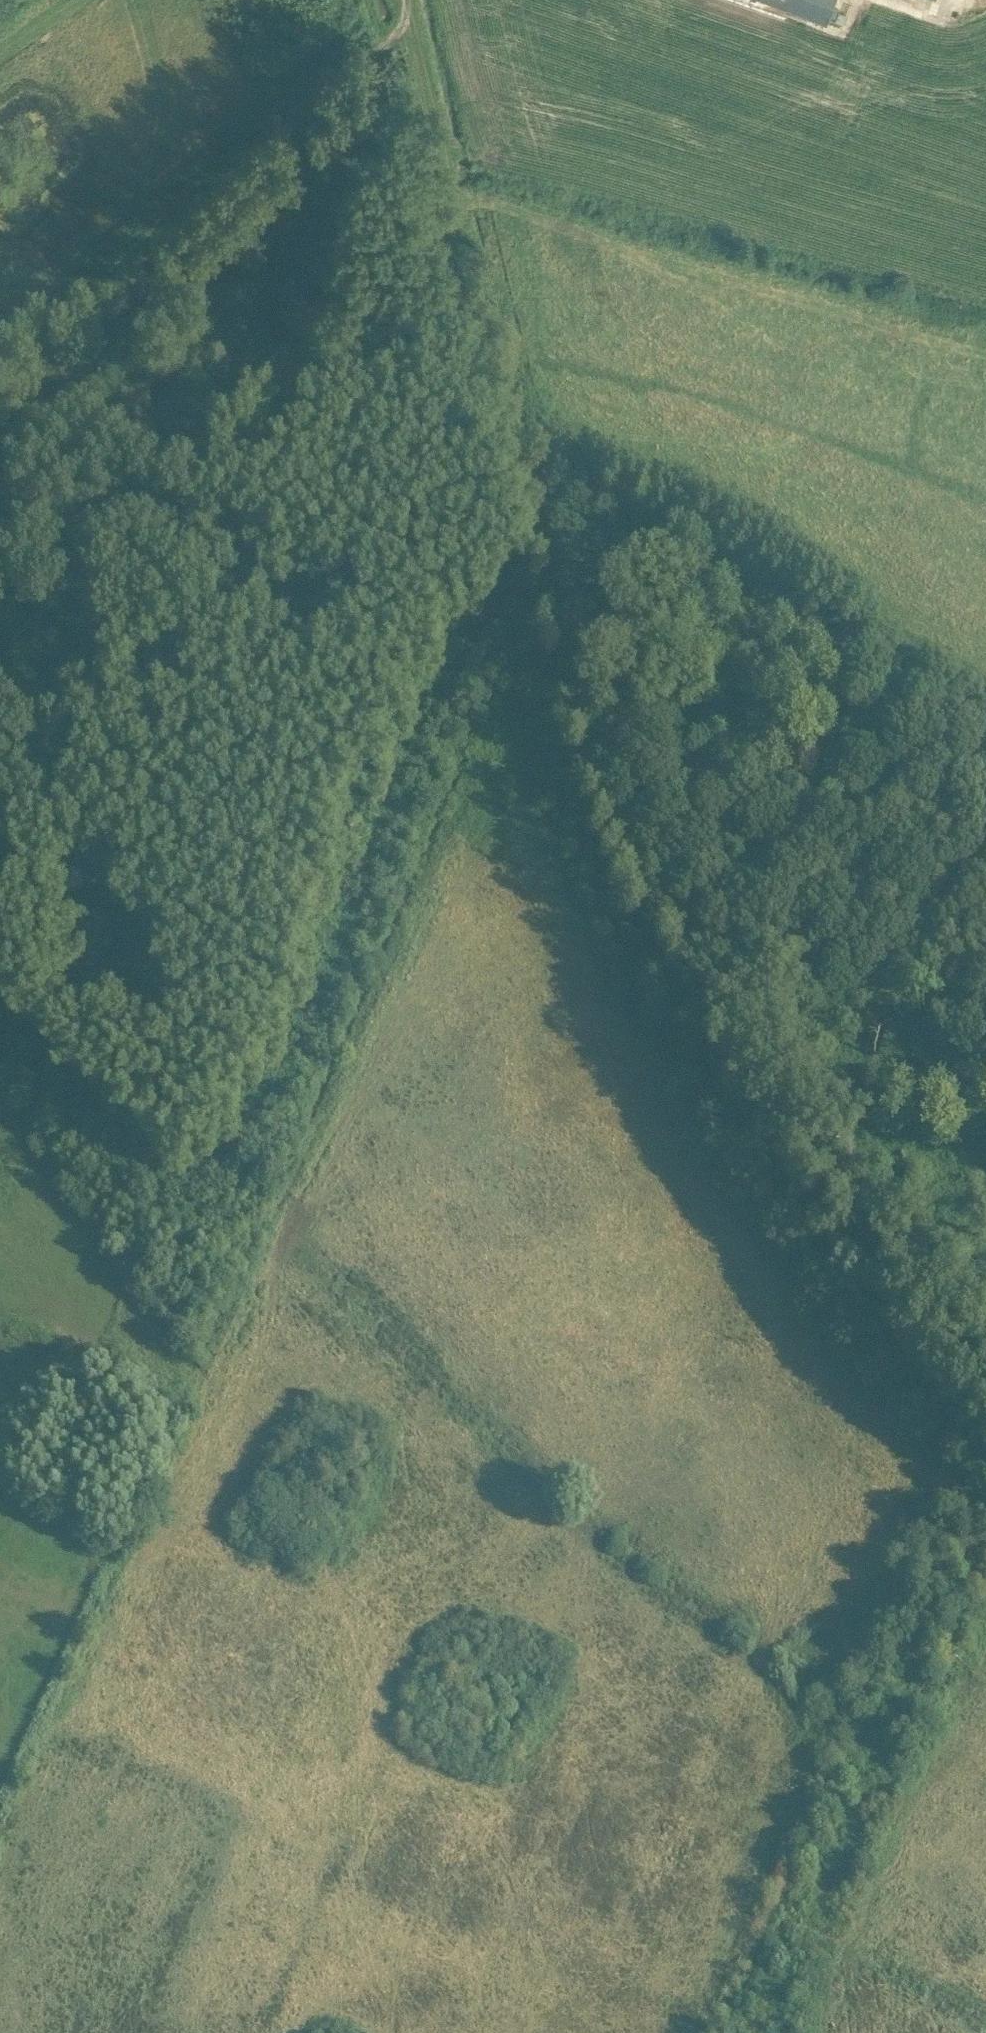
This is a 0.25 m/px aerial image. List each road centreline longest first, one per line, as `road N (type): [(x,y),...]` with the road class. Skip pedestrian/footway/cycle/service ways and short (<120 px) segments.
road 1 (track): [(413,25),(576,736),(634,906),(720,1106),(758,1169),(812,1230),(953,1430),(985,1456)]
road 2 (track): [(0,399),(413,25)]

